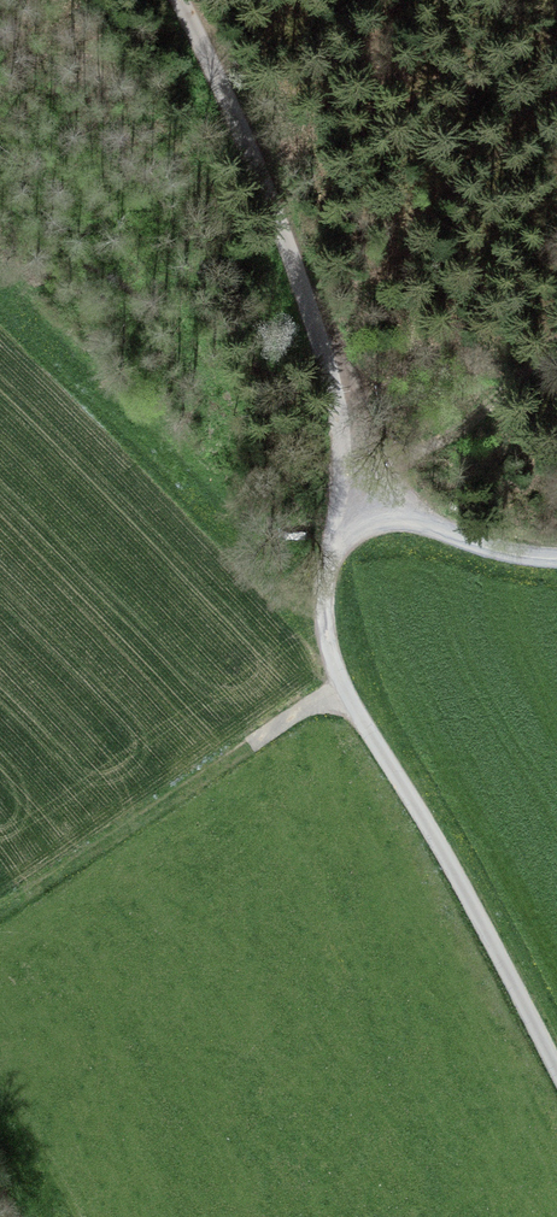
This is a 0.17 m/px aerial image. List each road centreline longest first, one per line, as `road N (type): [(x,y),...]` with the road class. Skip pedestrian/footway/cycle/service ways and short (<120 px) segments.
road 1 (unclassified): [(155,0),(238,165),(310,370),(327,550),(324,625),(346,688),(460,880),(556,1068)]
road 2 (track): [(346,688),(0,916)]
road 3 (track): [(556,328),(486,394),(320,491)]
road 4 (track): [(556,539),(371,493),(320,491)]

